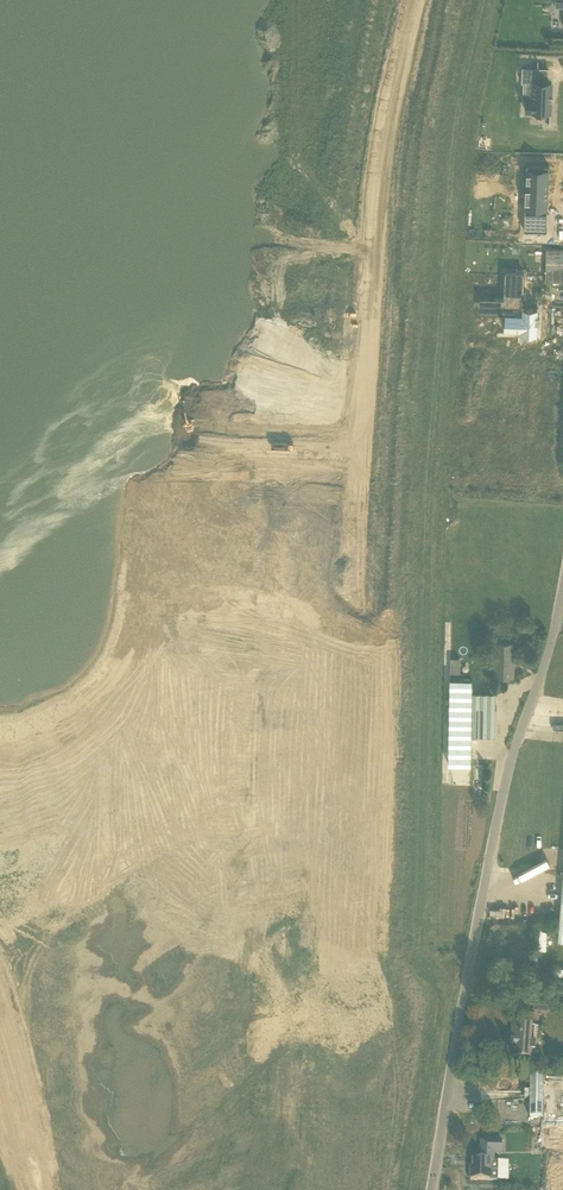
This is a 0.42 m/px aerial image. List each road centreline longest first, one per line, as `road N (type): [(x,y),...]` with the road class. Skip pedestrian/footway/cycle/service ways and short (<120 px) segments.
road 1 (track): [(415,0),(368,229),(345,548),(346,763)]
road 2 (unclassified): [(431,1189),(507,775),(562,591)]

